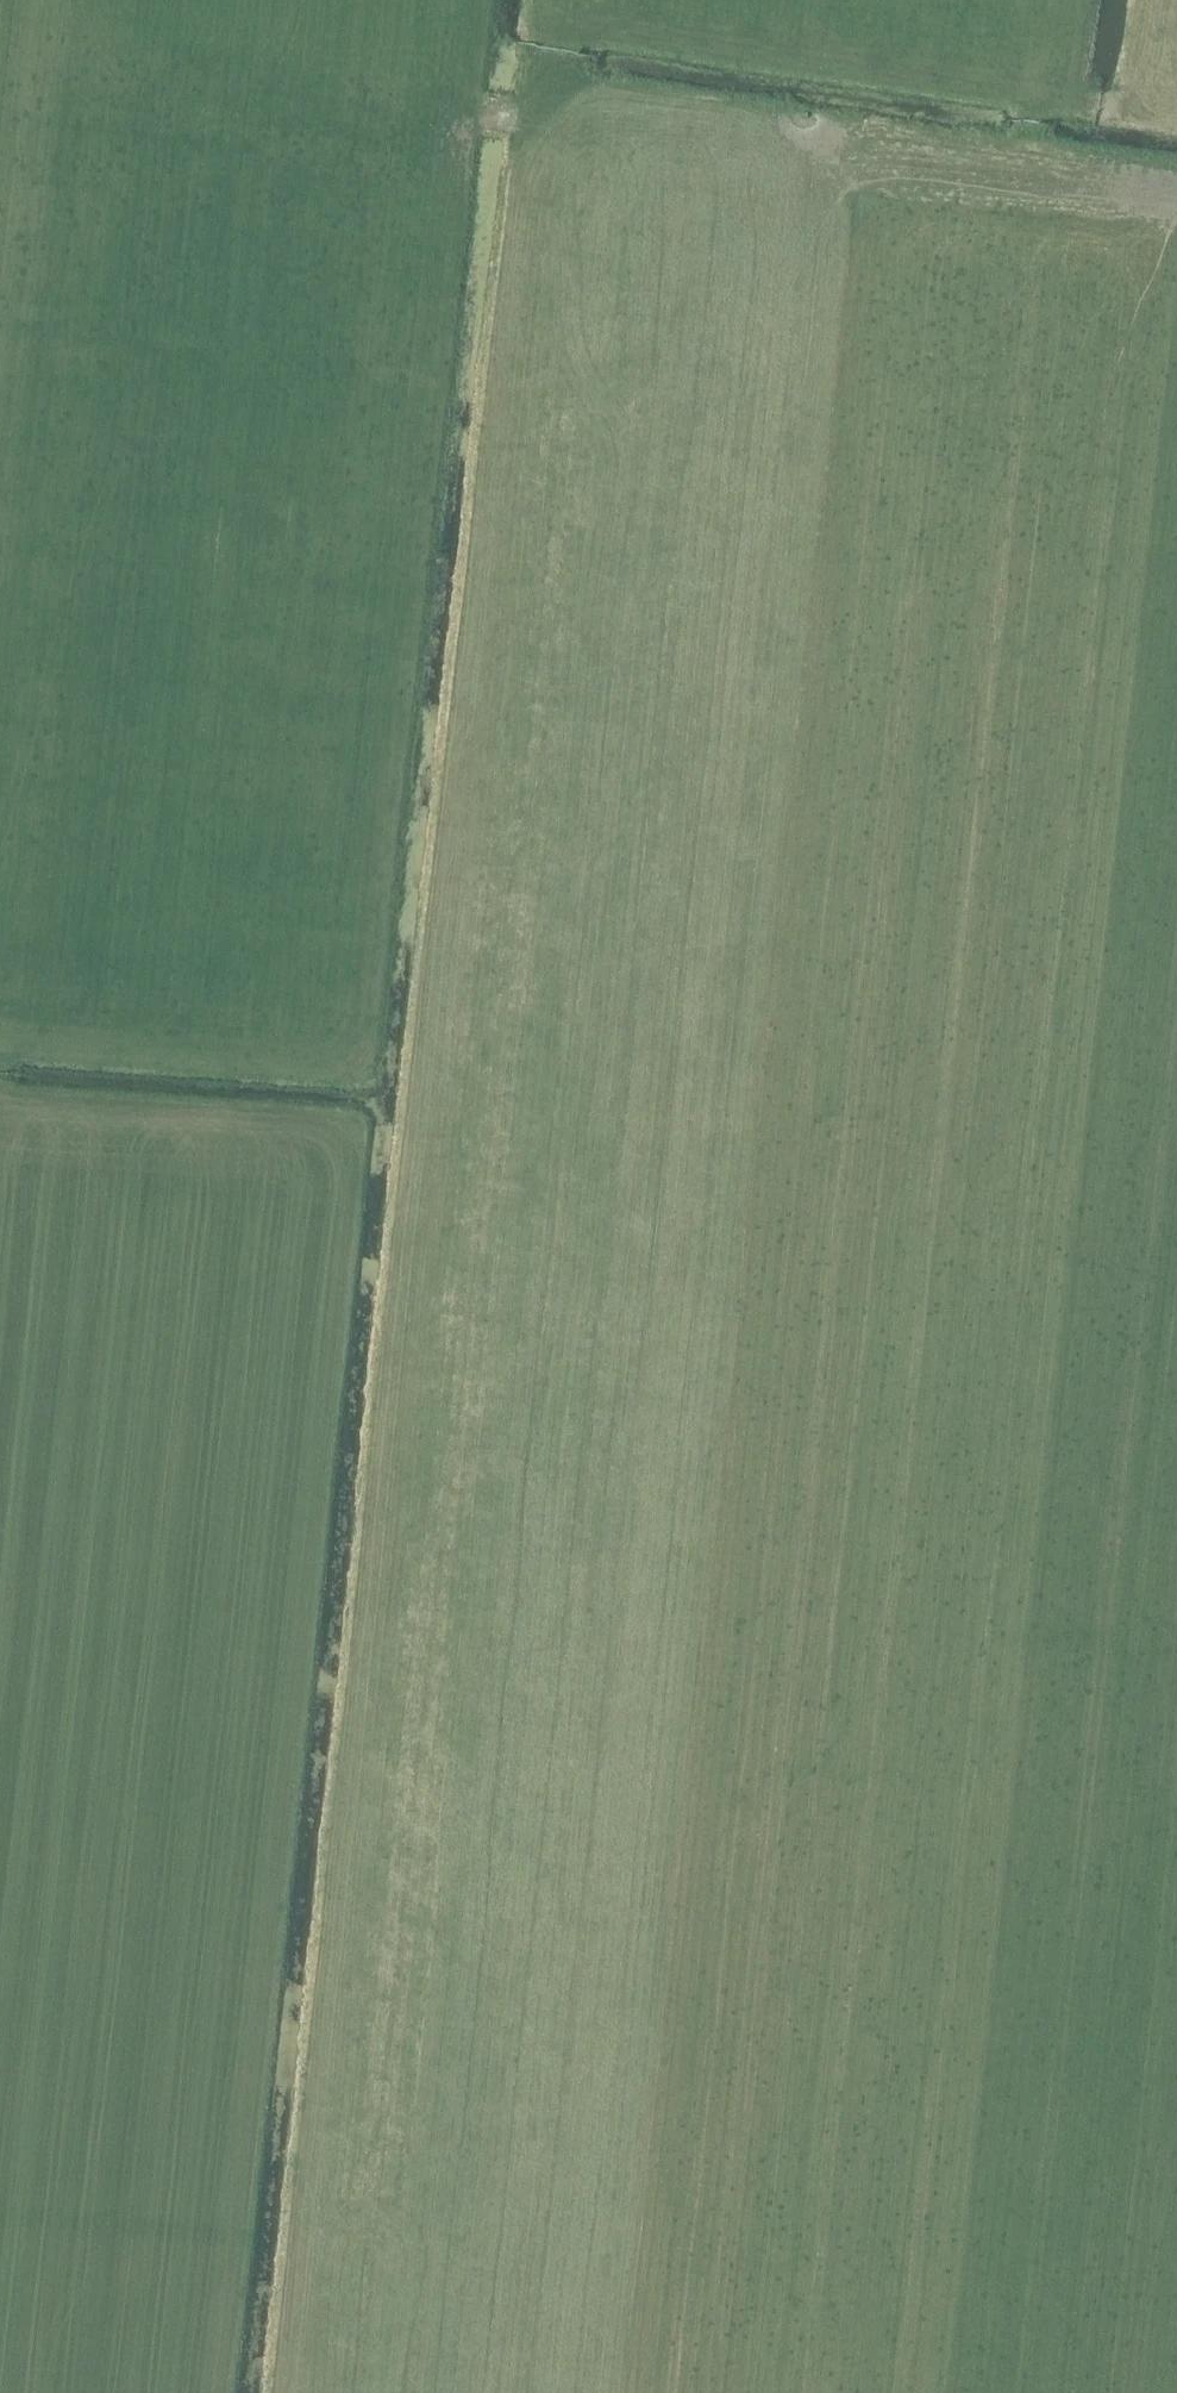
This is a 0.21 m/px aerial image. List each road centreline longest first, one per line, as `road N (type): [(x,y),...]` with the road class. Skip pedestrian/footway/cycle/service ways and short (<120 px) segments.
road 1 (track): [(1049,0),(998,391)]

